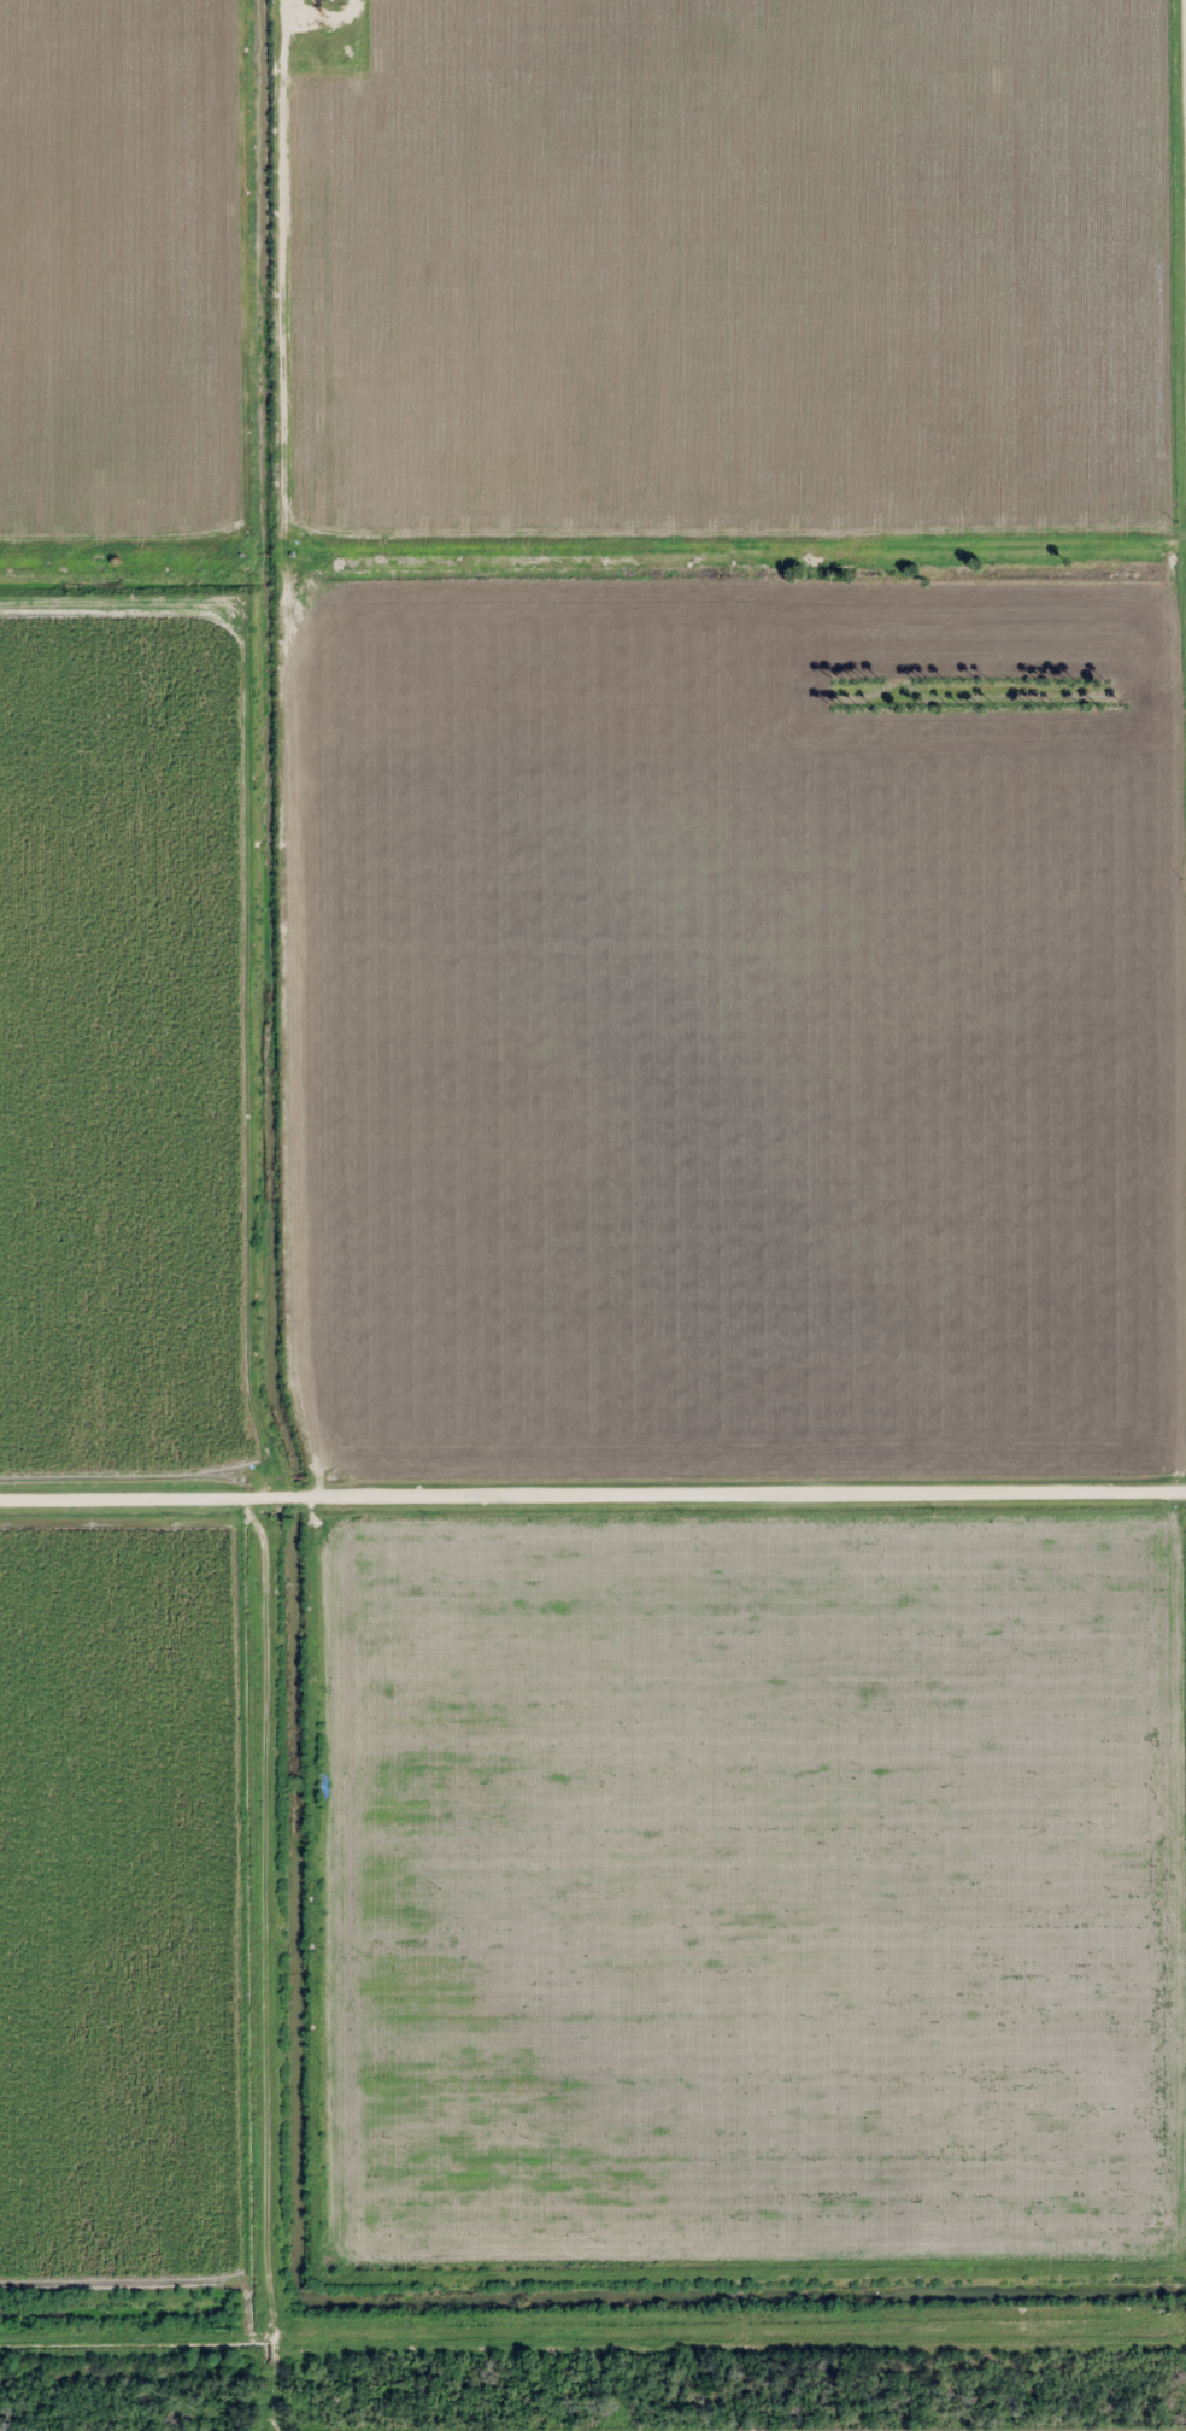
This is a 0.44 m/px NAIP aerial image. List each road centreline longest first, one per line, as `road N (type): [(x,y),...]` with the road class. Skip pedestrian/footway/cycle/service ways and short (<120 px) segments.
road 1 (residential): [(0,1500),(1185,1491)]

